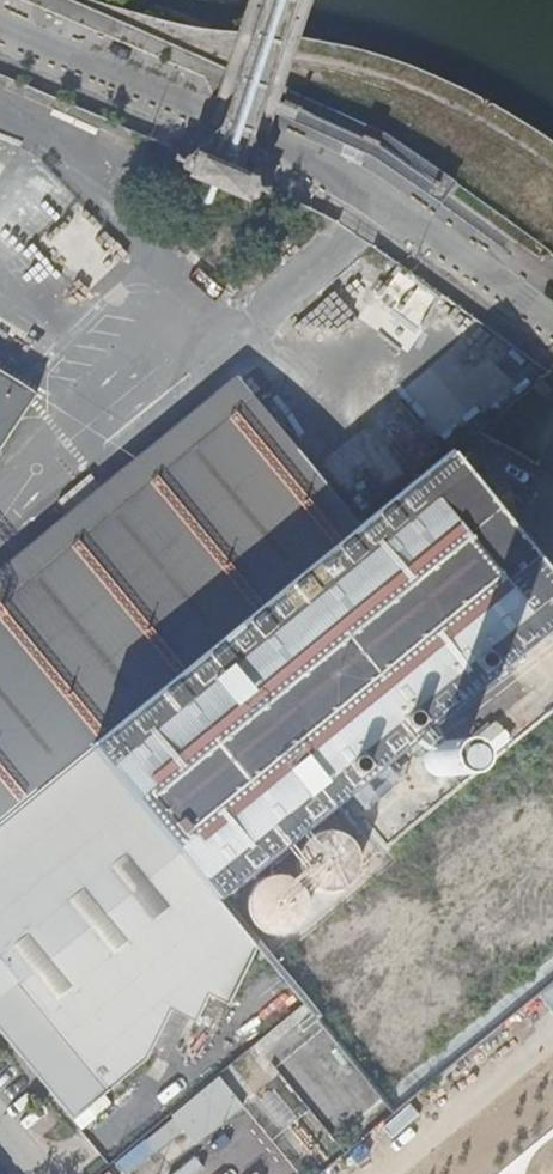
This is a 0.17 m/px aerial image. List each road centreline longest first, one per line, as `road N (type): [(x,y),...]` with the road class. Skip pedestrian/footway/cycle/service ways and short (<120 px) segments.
road 1 (residential): [(384,204),(0,524)]
road 2 (unclassified): [(384,204),(0,35)]
road 3 (unclassified): [(552,332),(384,204)]

